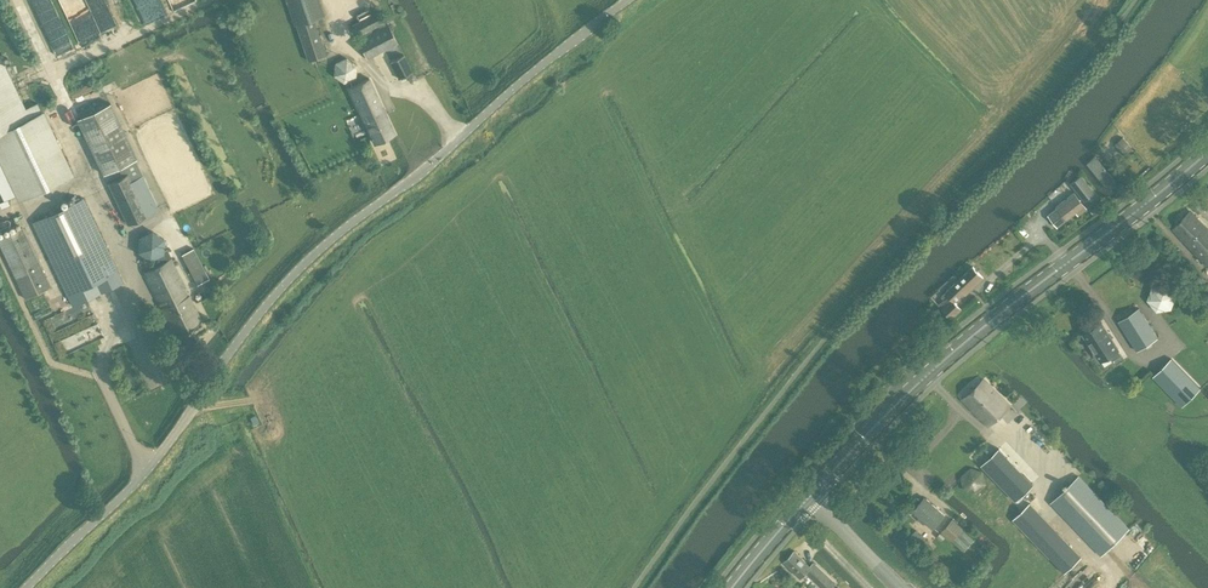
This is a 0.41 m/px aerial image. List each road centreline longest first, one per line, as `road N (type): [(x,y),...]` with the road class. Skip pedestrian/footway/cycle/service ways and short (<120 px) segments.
road 1 (tertiary): [(628,0),(301,267),(150,467),(27,587)]
road 2 (primary): [(732,587),(939,364),(1207,152)]
road 3 (track): [(167,384),(136,317),(133,278),(68,126),(66,103),(18,0)]

